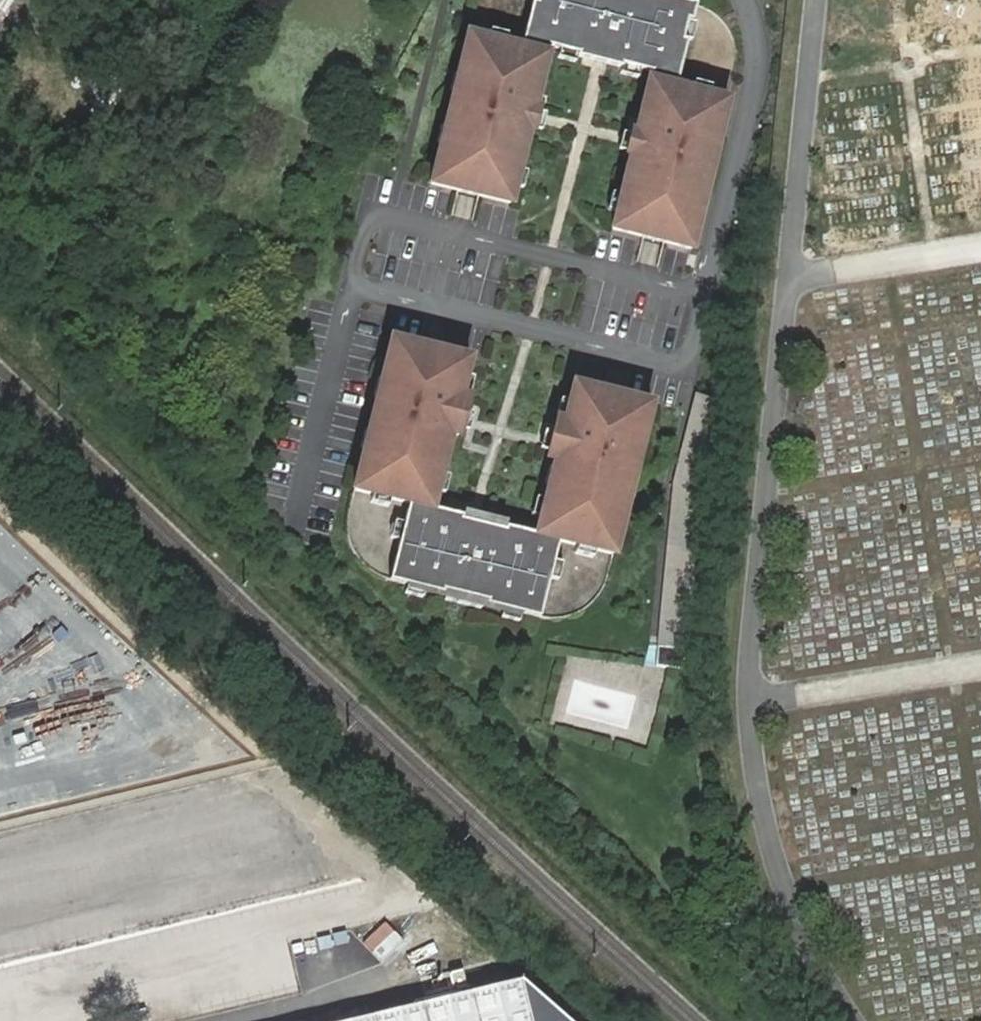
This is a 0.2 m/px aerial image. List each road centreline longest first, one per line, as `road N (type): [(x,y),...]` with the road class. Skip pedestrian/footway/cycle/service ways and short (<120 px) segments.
road 1 (track): [(236,1020),(466,967)]

